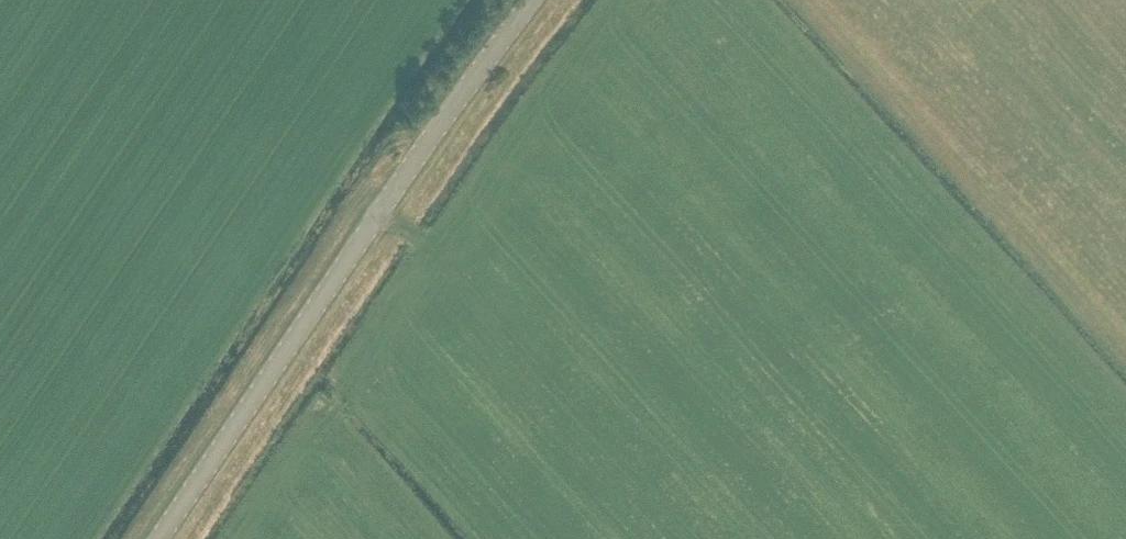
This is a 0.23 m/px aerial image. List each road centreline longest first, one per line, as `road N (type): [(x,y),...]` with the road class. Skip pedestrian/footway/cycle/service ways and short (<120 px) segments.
road 1 (tertiary): [(160,538),(534,0)]

